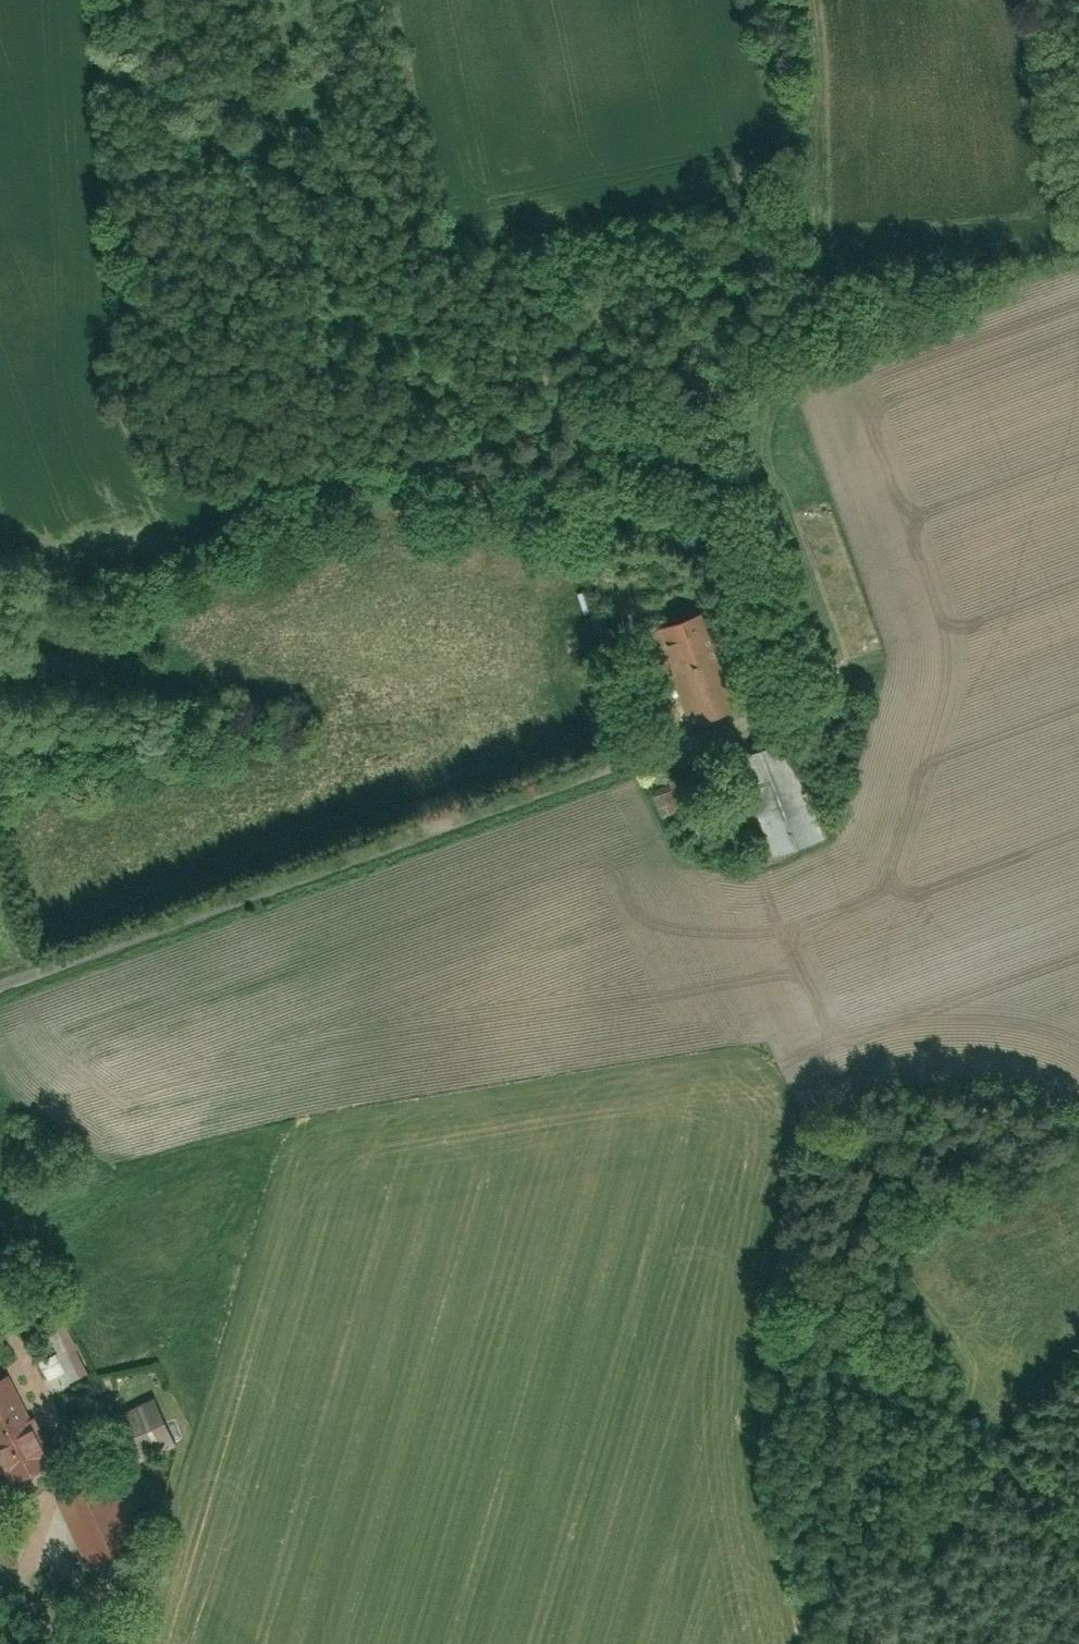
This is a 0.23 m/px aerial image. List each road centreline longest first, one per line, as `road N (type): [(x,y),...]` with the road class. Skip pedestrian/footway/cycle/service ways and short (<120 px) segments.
road 1 (track): [(1078,250),(819,353),(773,363),(768,354),(803,163),(788,0)]
road 2 (track): [(648,758),(0,993)]

